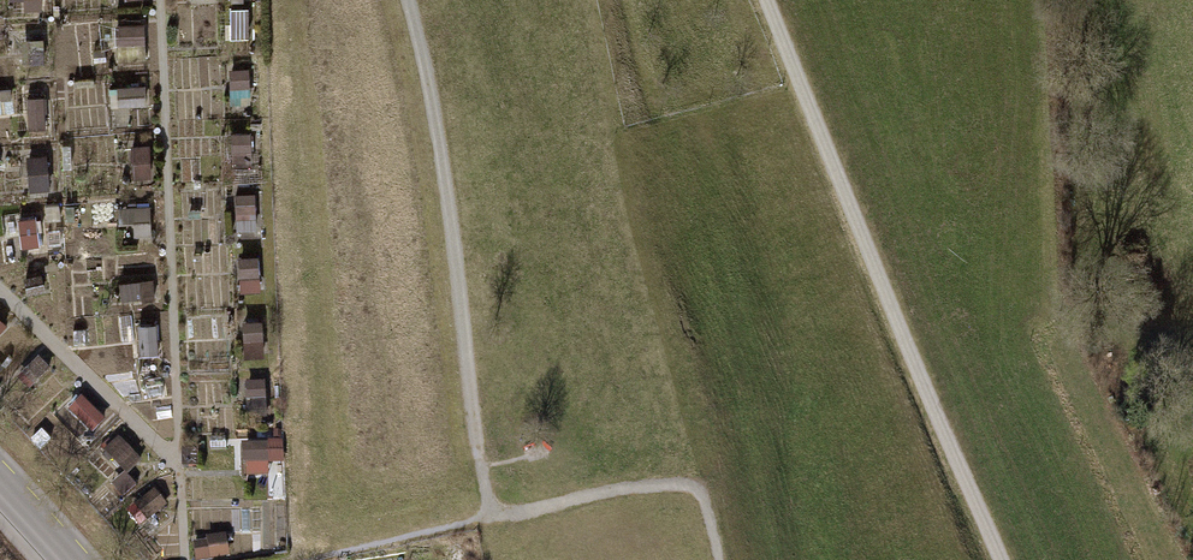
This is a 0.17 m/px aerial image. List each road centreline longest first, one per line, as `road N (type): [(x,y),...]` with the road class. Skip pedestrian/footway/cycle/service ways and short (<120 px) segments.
road 1 (track): [(1001,559),(767,0)]
road 2 (track): [(490,517),(446,181),(410,0)]
road 3 (track): [(490,517),(682,480),(715,511),(727,559)]

